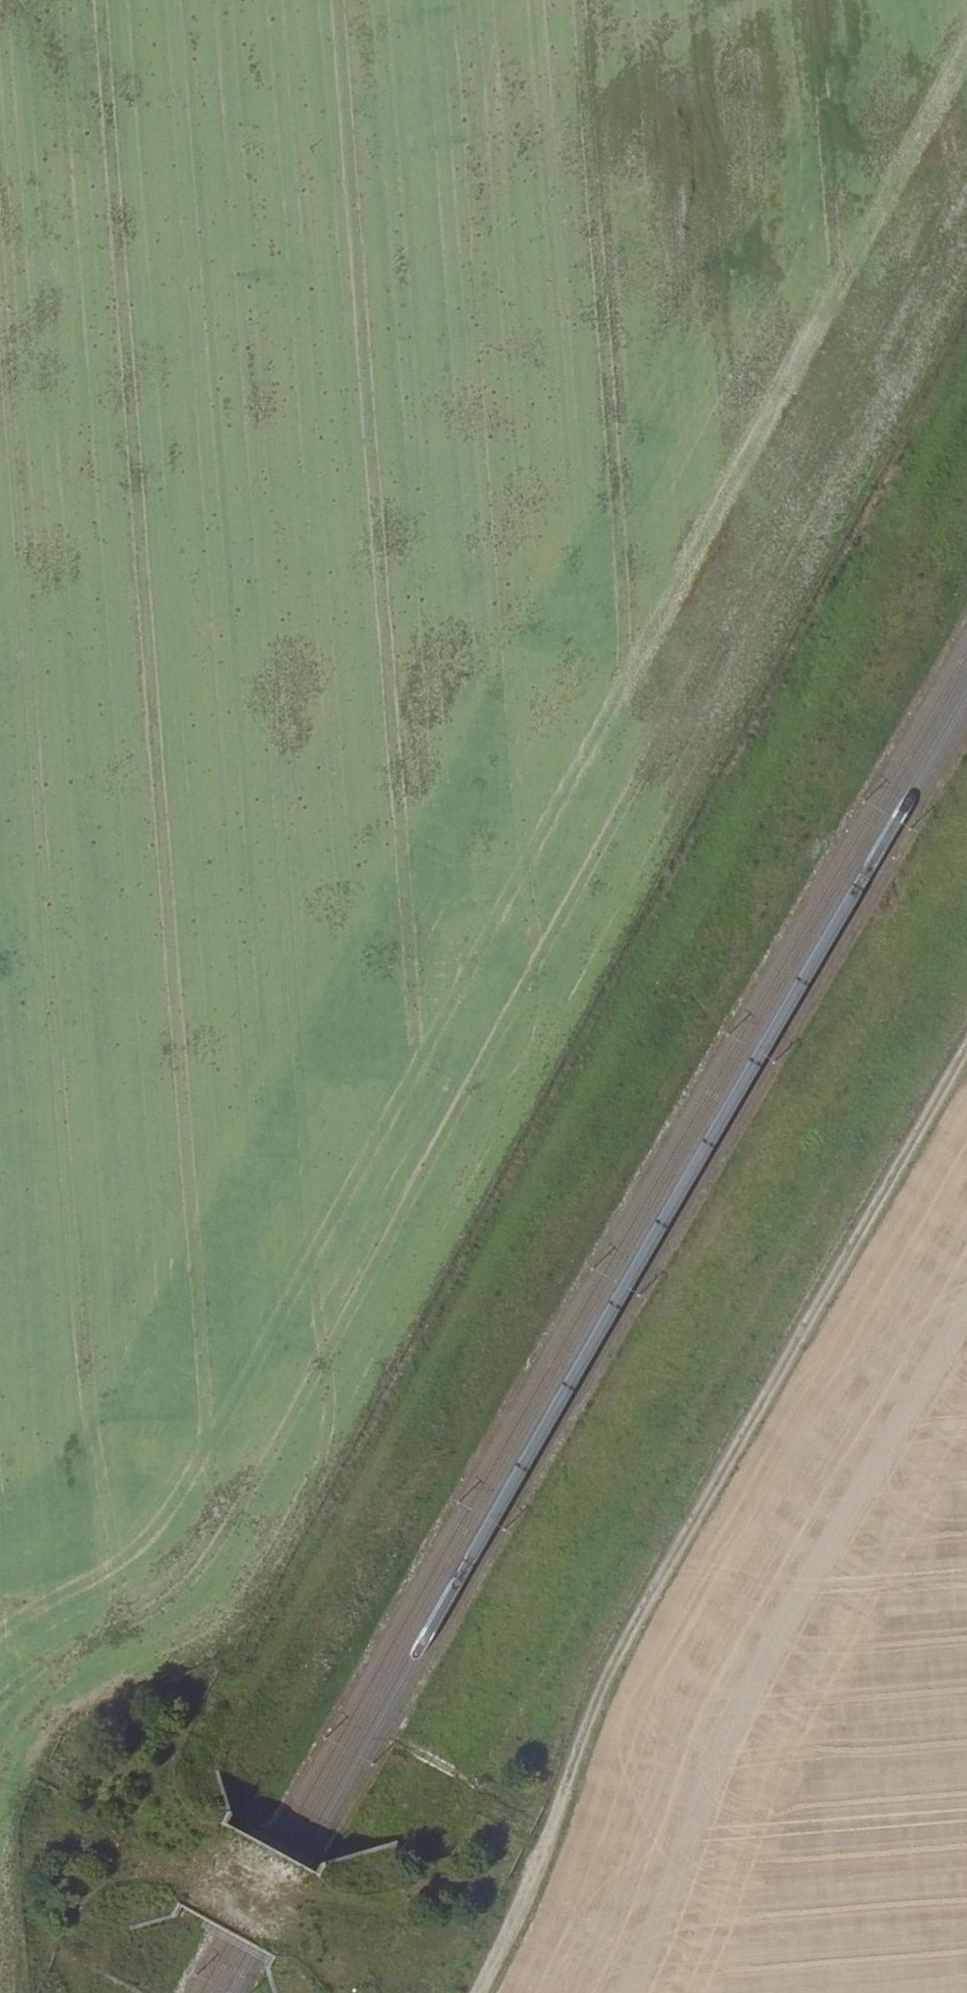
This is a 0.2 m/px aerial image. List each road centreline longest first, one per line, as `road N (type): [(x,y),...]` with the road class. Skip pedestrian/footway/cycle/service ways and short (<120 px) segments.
road 1 (track): [(480,1992),(564,1823),(625,1645),(966,1056)]
road 2 (track): [(414,1992),(35,1780)]

